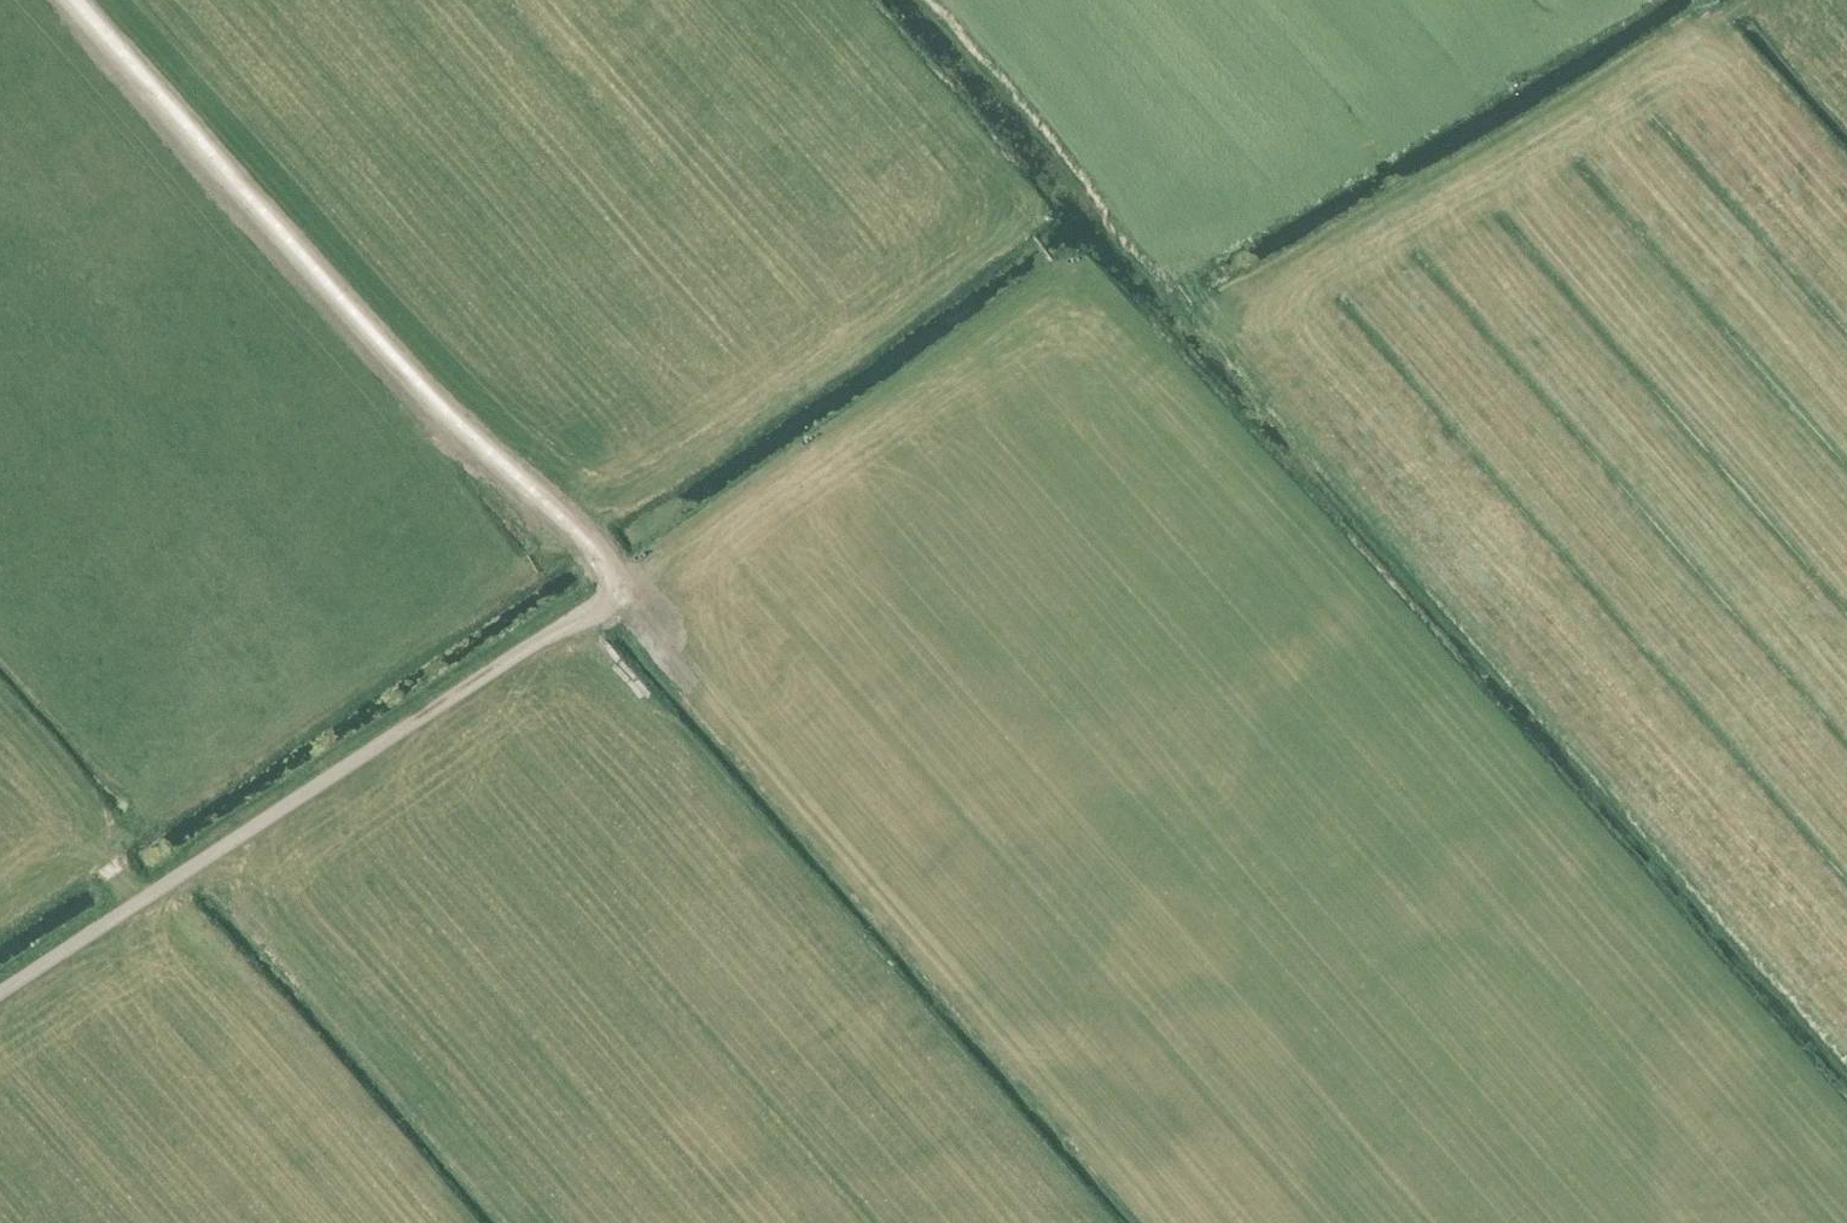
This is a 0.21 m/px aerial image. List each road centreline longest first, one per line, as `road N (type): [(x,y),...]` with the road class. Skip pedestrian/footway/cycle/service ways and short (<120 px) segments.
road 1 (track): [(65,0),(438,418),(564,522),(691,683)]
road 2 (track): [(613,586),(608,605),(571,620),(0,989)]

